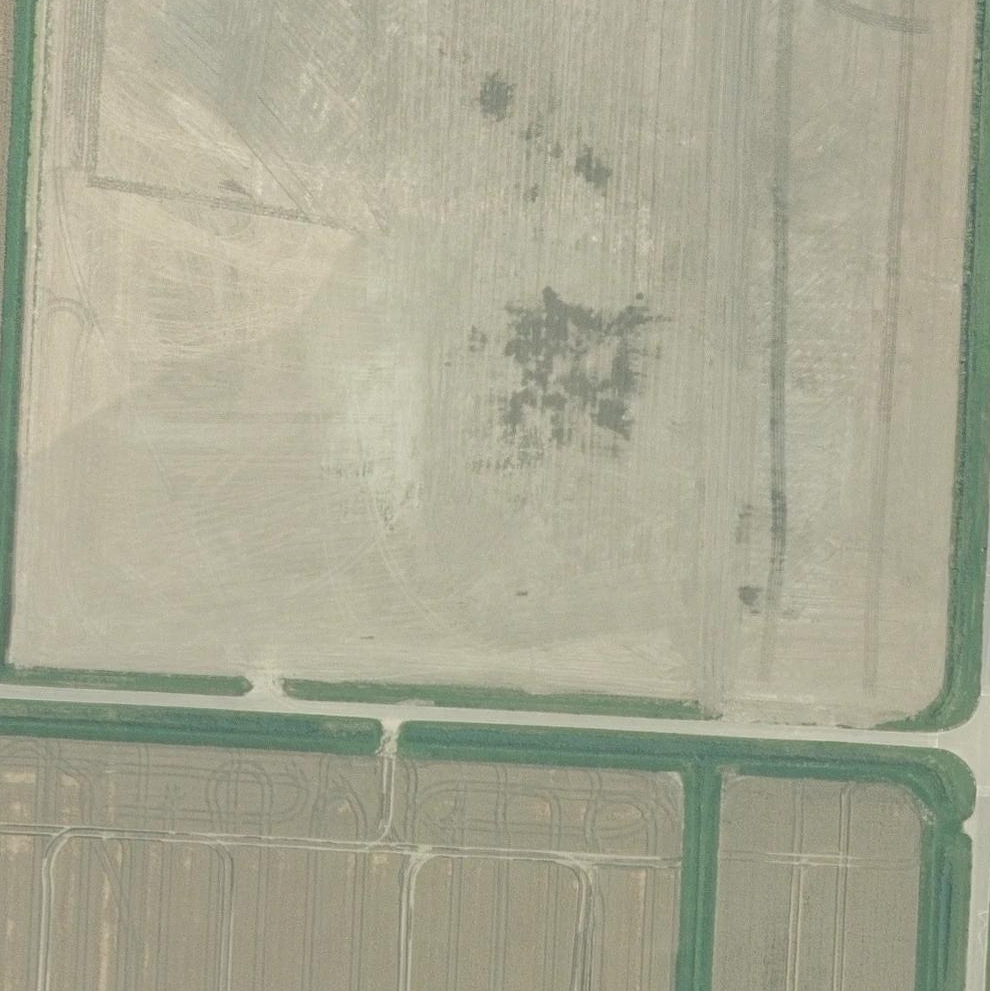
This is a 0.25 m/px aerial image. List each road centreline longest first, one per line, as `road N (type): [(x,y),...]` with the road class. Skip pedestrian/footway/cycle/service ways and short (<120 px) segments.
road 1 (unclassified): [(987,743),(0,692)]
road 2 (unclassified): [(976,990),(987,743)]

